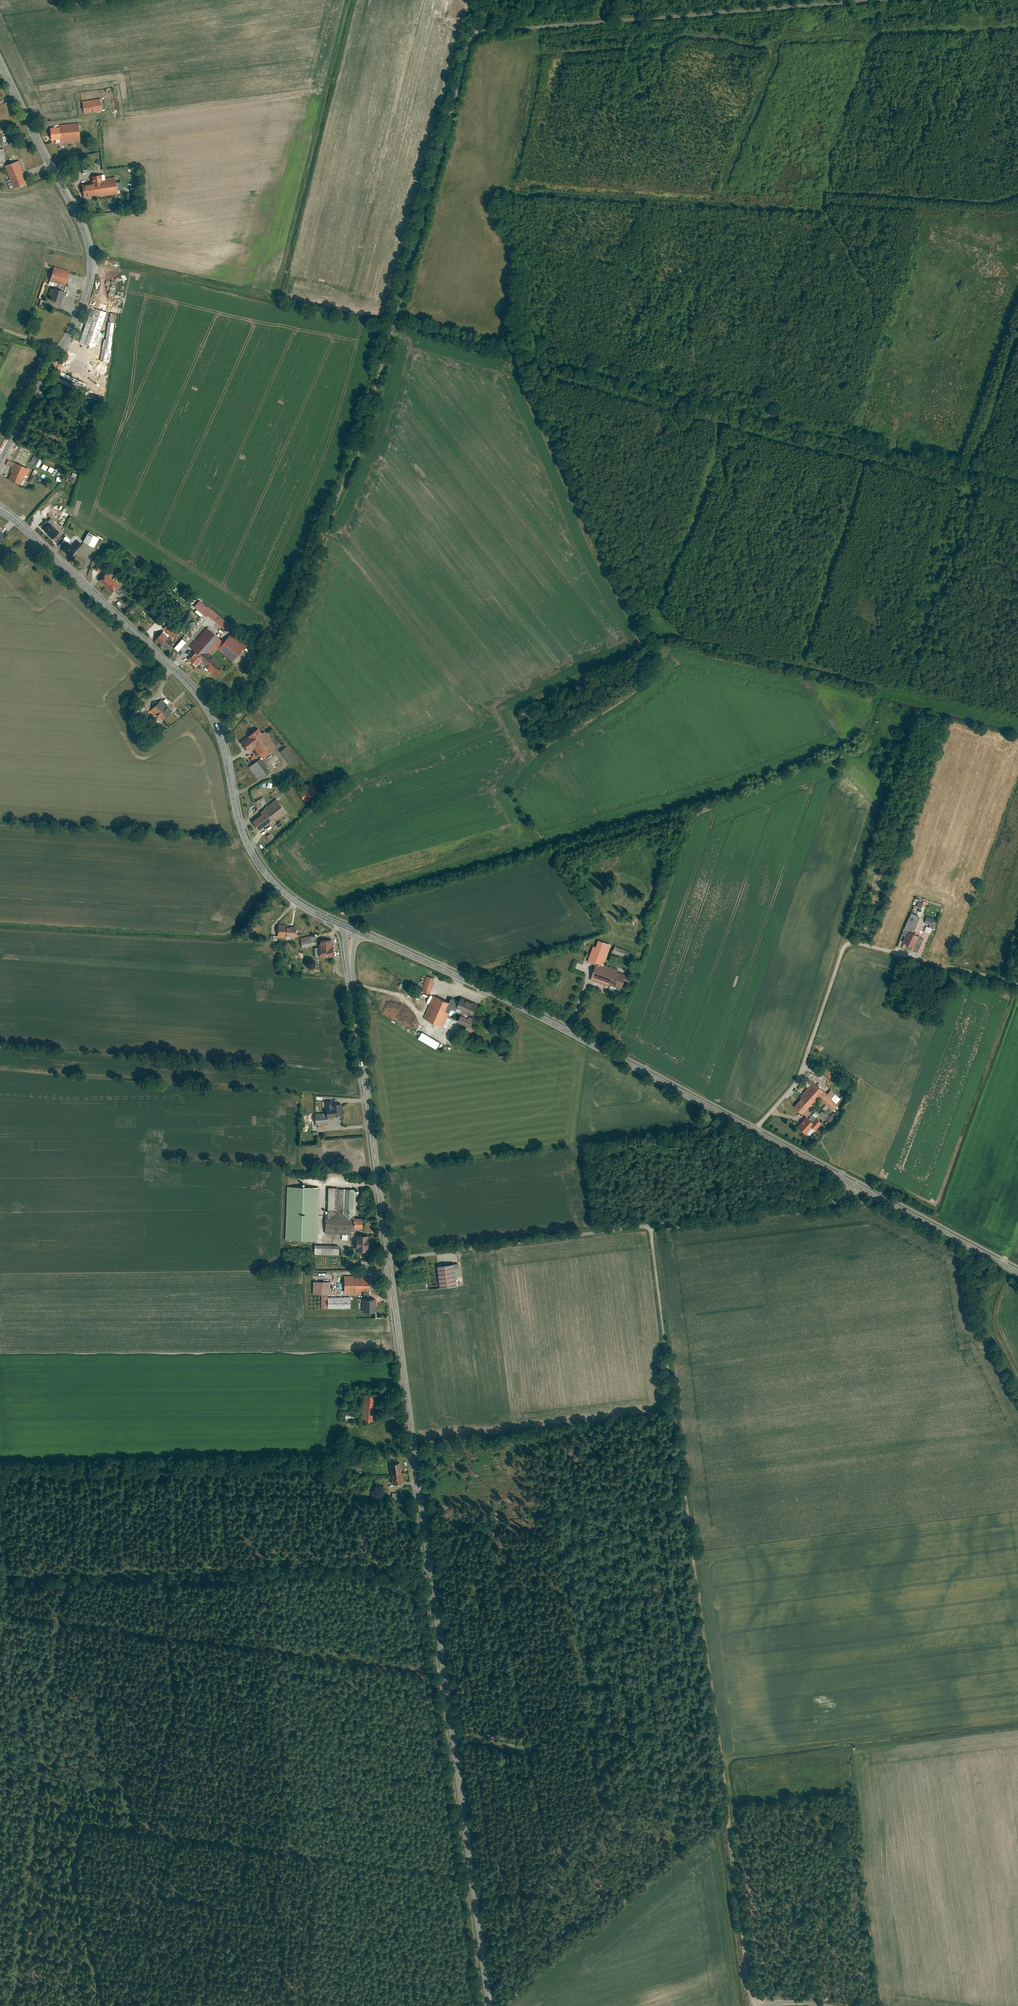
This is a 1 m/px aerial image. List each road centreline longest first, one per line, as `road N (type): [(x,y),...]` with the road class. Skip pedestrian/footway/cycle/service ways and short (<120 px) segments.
road 1 (track): [(222,729),(239,716),(356,456),(474,36),(877,0)]
road 2 (track): [(651,1225),(710,1719),(757,2005)]
road 3 (secondary): [(489,2005),(390,1259)]
road 4 (secondary): [(354,930),(296,902),(260,866),(238,818),(217,730),(193,691),(0,511)]
road 5 (unclassified): [(390,1259),(651,1225),(858,1187)]
road 6 (tertiary): [(755,1131),(471,982),(354,930)]
road 7 (track): [(444,1671),(0,1611)]
road 8 (tertiary): [(0,462),(71,330),(90,272),(79,219),(0,65)]
road 9 (secondary): [(390,1259),(352,980),(354,930)]
road 10 (track): [(504,346),(659,624)]
road 11 (residential): [(755,1131),(800,1079),(844,948),(858,943),(921,959)]
road 12 (tertiary): [(1017,1272),(858,1187)]

